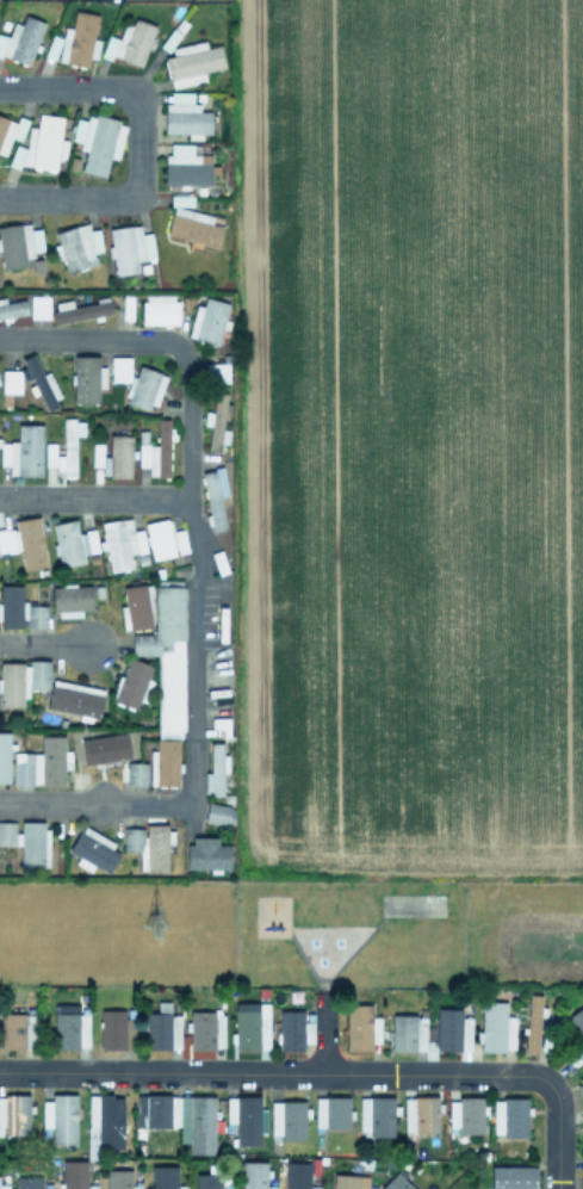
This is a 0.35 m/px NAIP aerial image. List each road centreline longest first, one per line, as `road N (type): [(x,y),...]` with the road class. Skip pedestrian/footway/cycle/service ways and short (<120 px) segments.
road 1 (residential): [(0,1072),(533,1076),(558,1103),(558,1188)]
road 2 (residential): [(0,87),(132,94),(138,178),(116,198),(0,198)]

